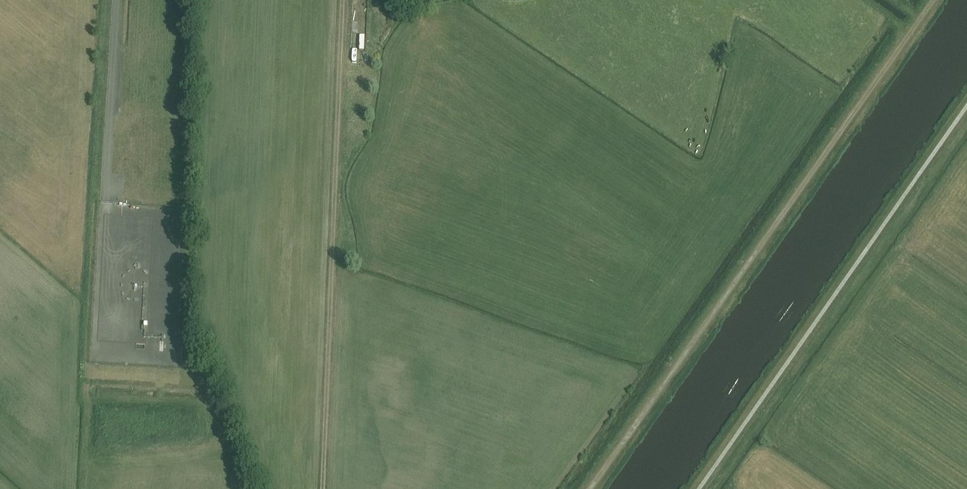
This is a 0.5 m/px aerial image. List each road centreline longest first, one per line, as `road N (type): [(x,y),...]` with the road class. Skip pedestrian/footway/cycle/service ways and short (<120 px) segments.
road 1 (track): [(931,0),(587,488)]
road 2 (track): [(342,0),(322,488)]

